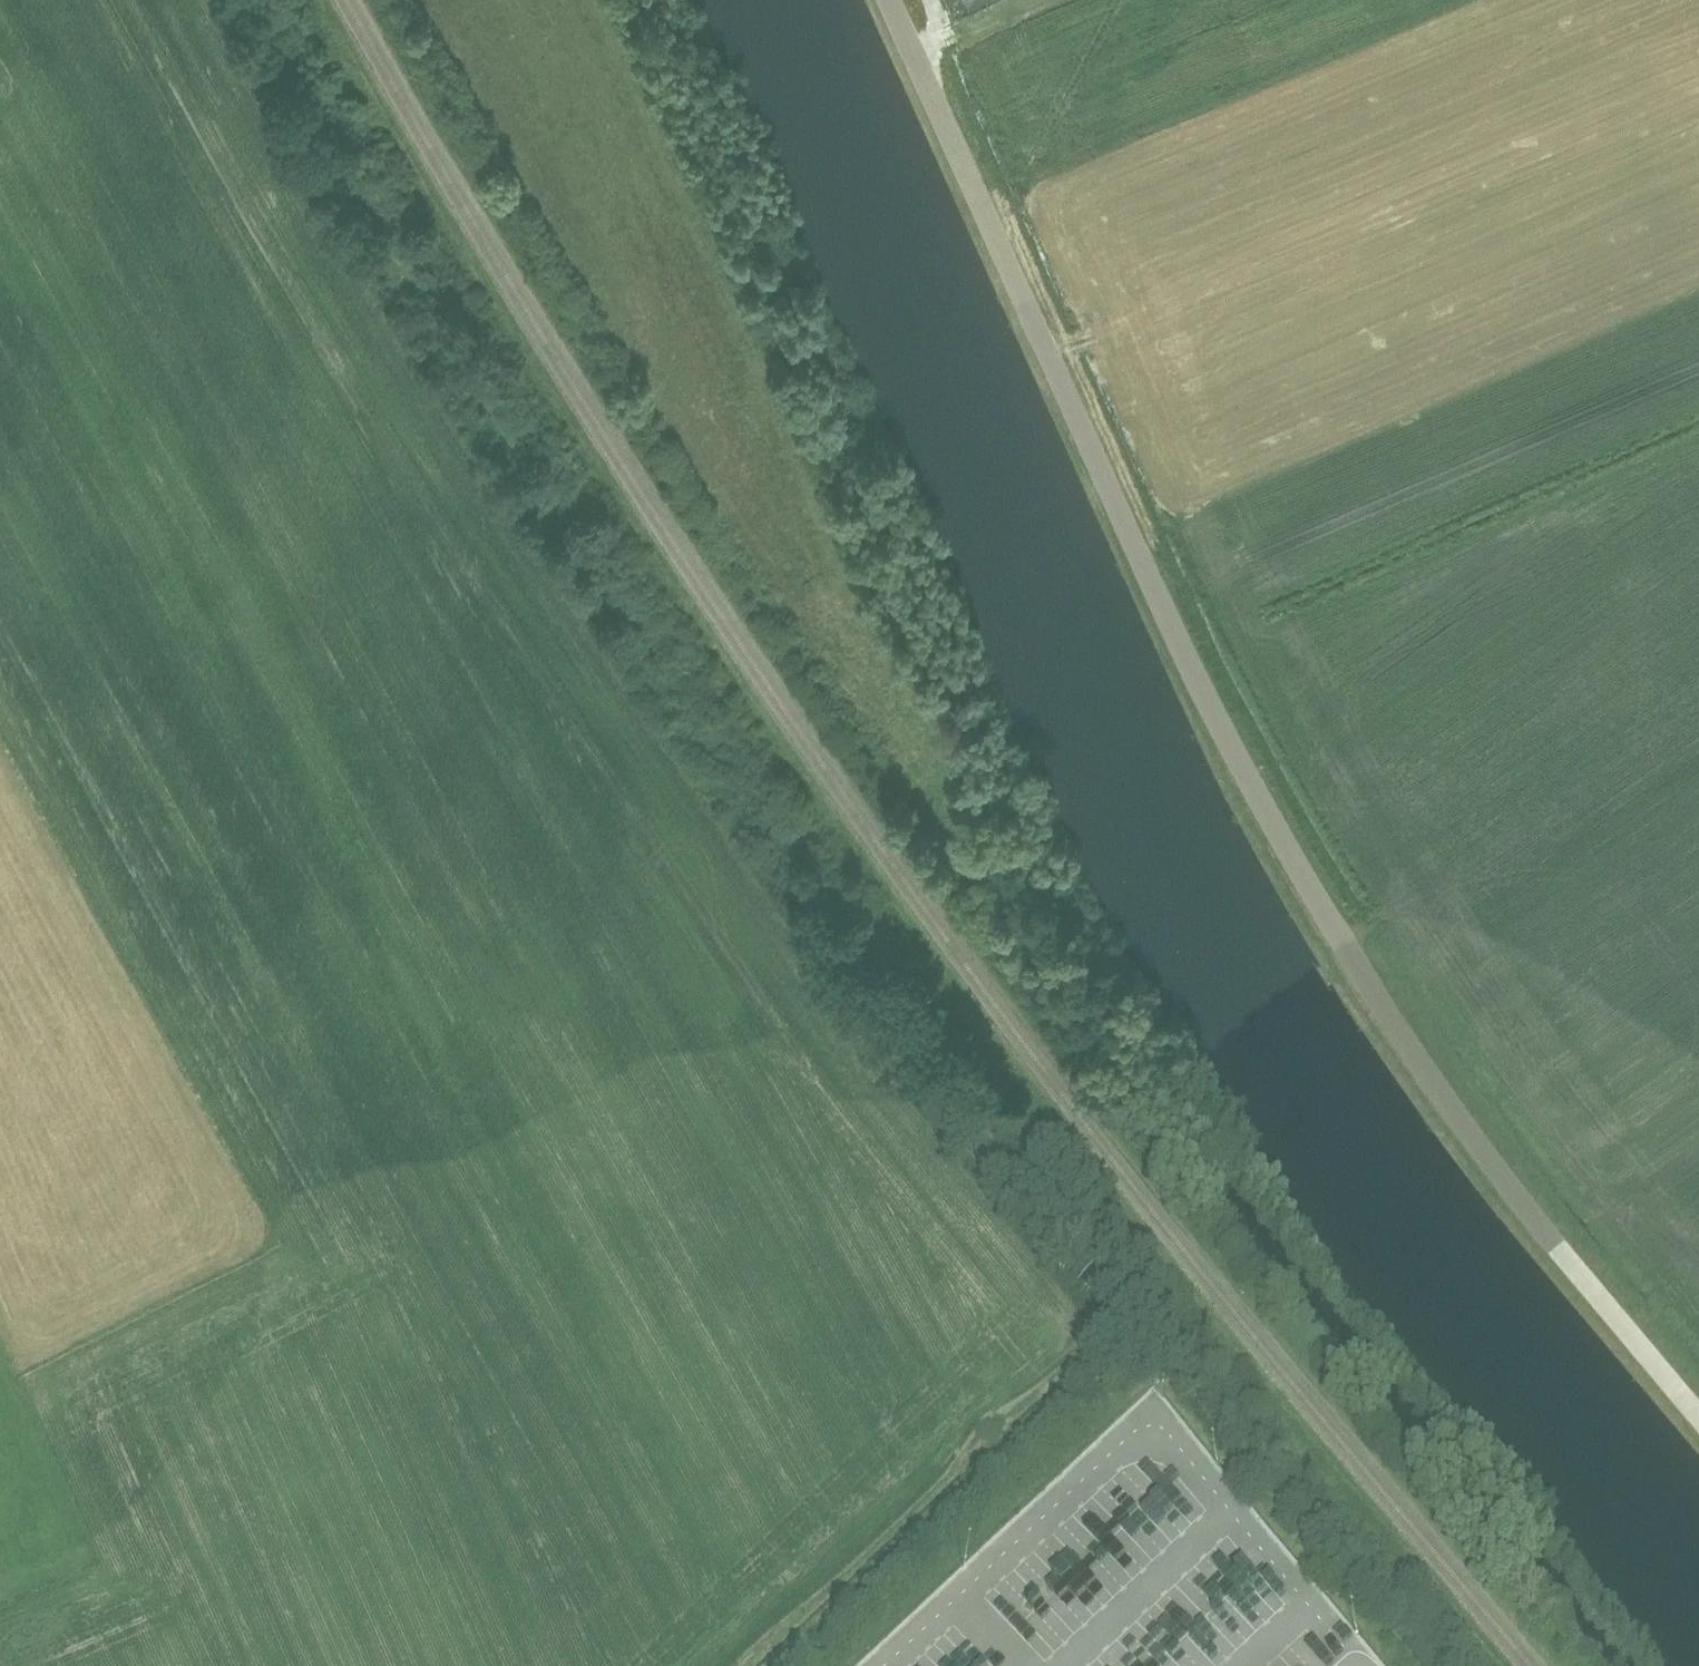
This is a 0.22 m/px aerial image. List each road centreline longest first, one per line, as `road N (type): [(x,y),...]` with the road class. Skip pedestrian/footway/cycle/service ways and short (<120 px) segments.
road 1 (unclassified): [(1698,1411),(1530,1211),(1412,1050),(1302,876),(1161,603),(891,0)]

